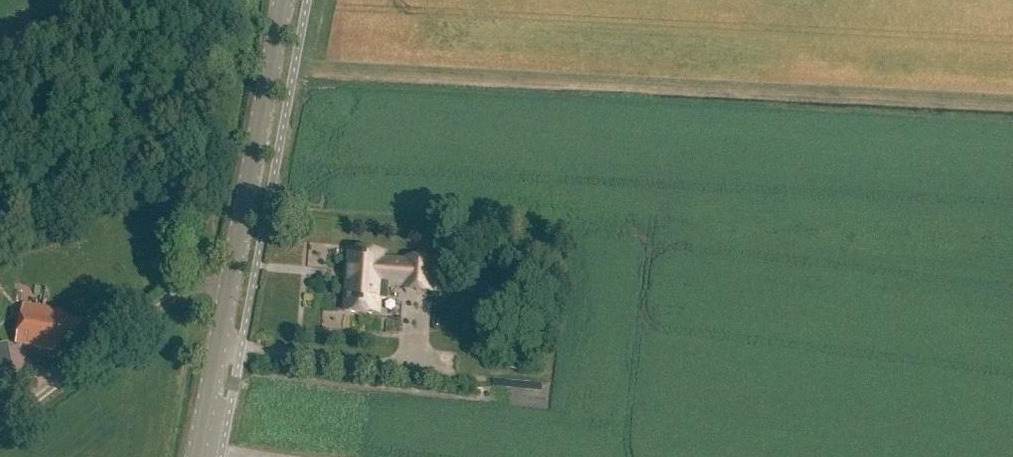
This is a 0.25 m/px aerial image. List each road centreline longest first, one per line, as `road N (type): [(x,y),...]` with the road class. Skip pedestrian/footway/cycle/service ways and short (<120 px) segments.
road 1 (secondary): [(197,456),(286,0)]

